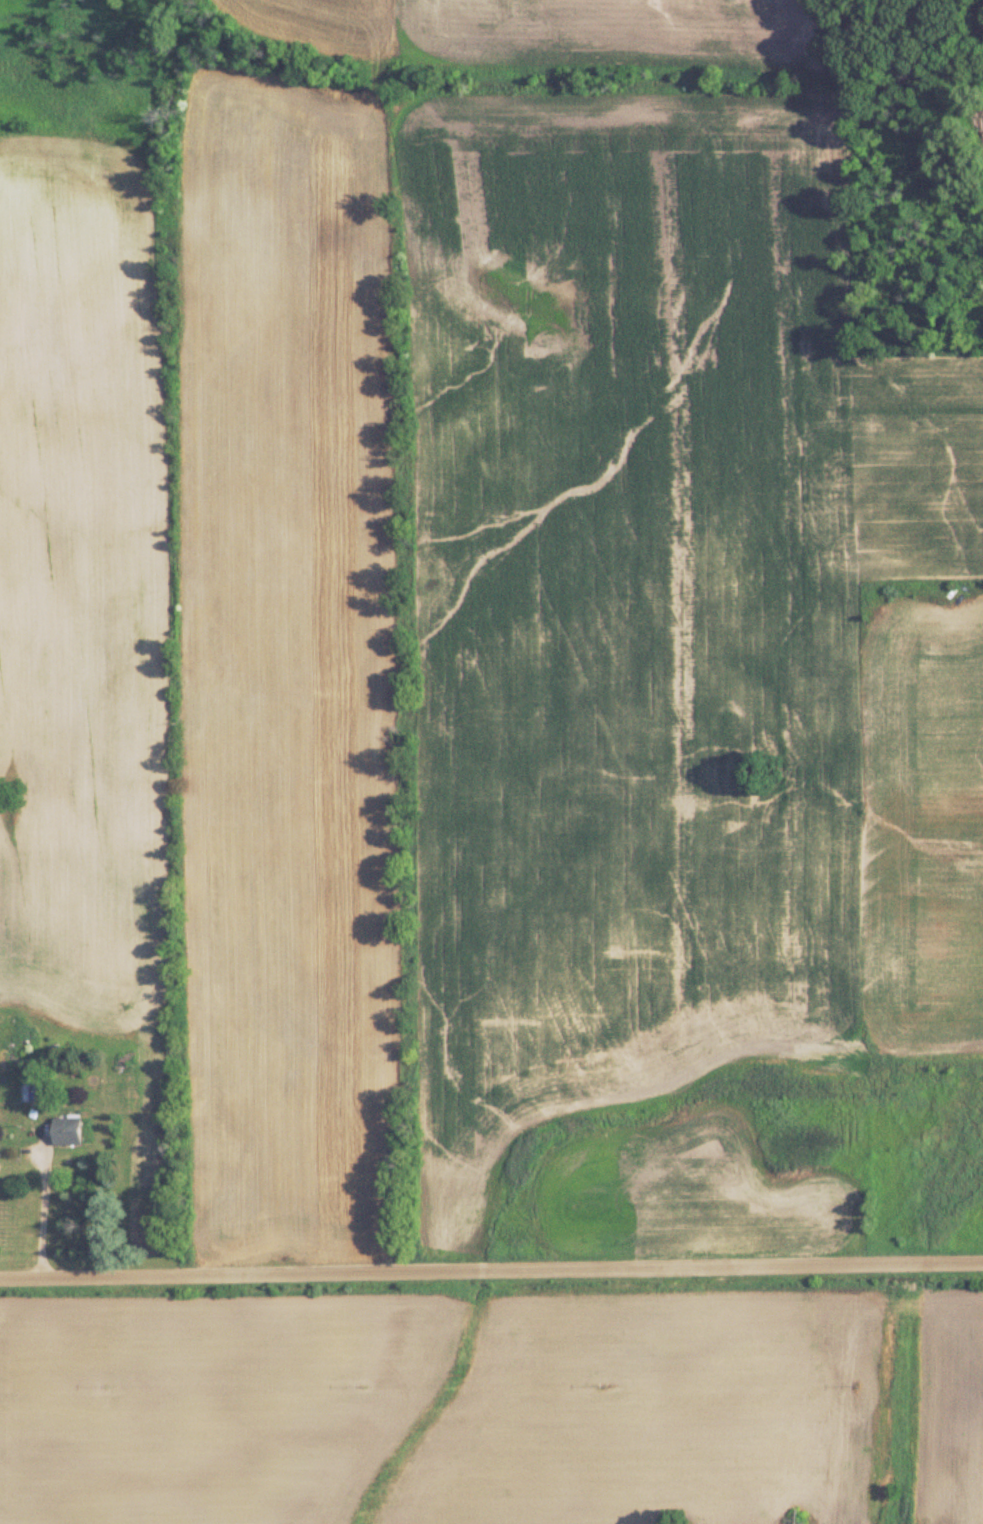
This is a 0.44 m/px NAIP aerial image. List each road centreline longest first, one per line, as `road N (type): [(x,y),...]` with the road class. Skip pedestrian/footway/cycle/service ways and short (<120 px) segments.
road 1 (residential): [(0,1287),(982,1266)]

